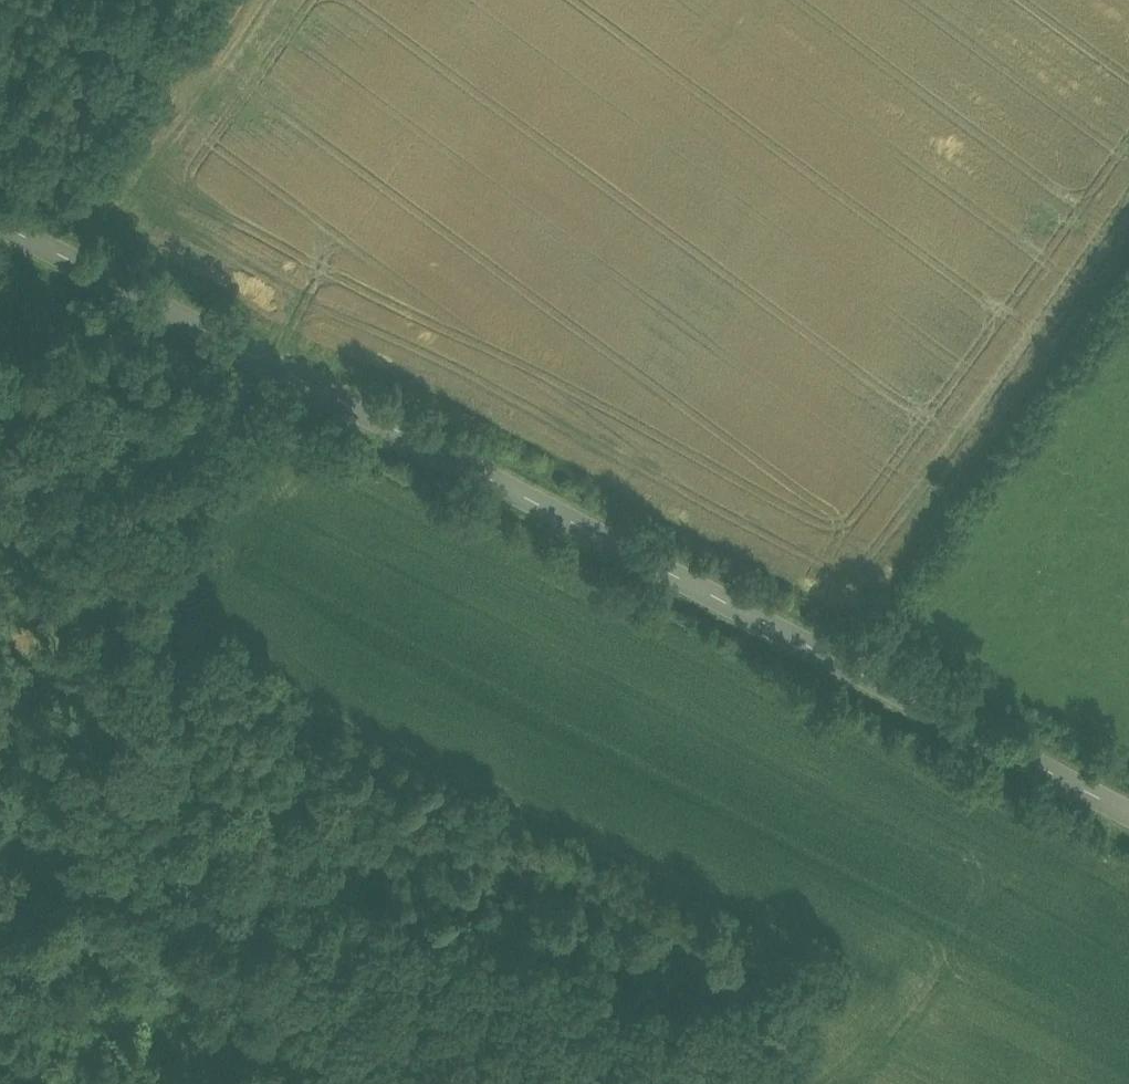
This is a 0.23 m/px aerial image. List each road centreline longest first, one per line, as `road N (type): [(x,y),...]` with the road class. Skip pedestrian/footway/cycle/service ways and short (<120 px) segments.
road 1 (tertiary): [(1128,811),(0,223)]

